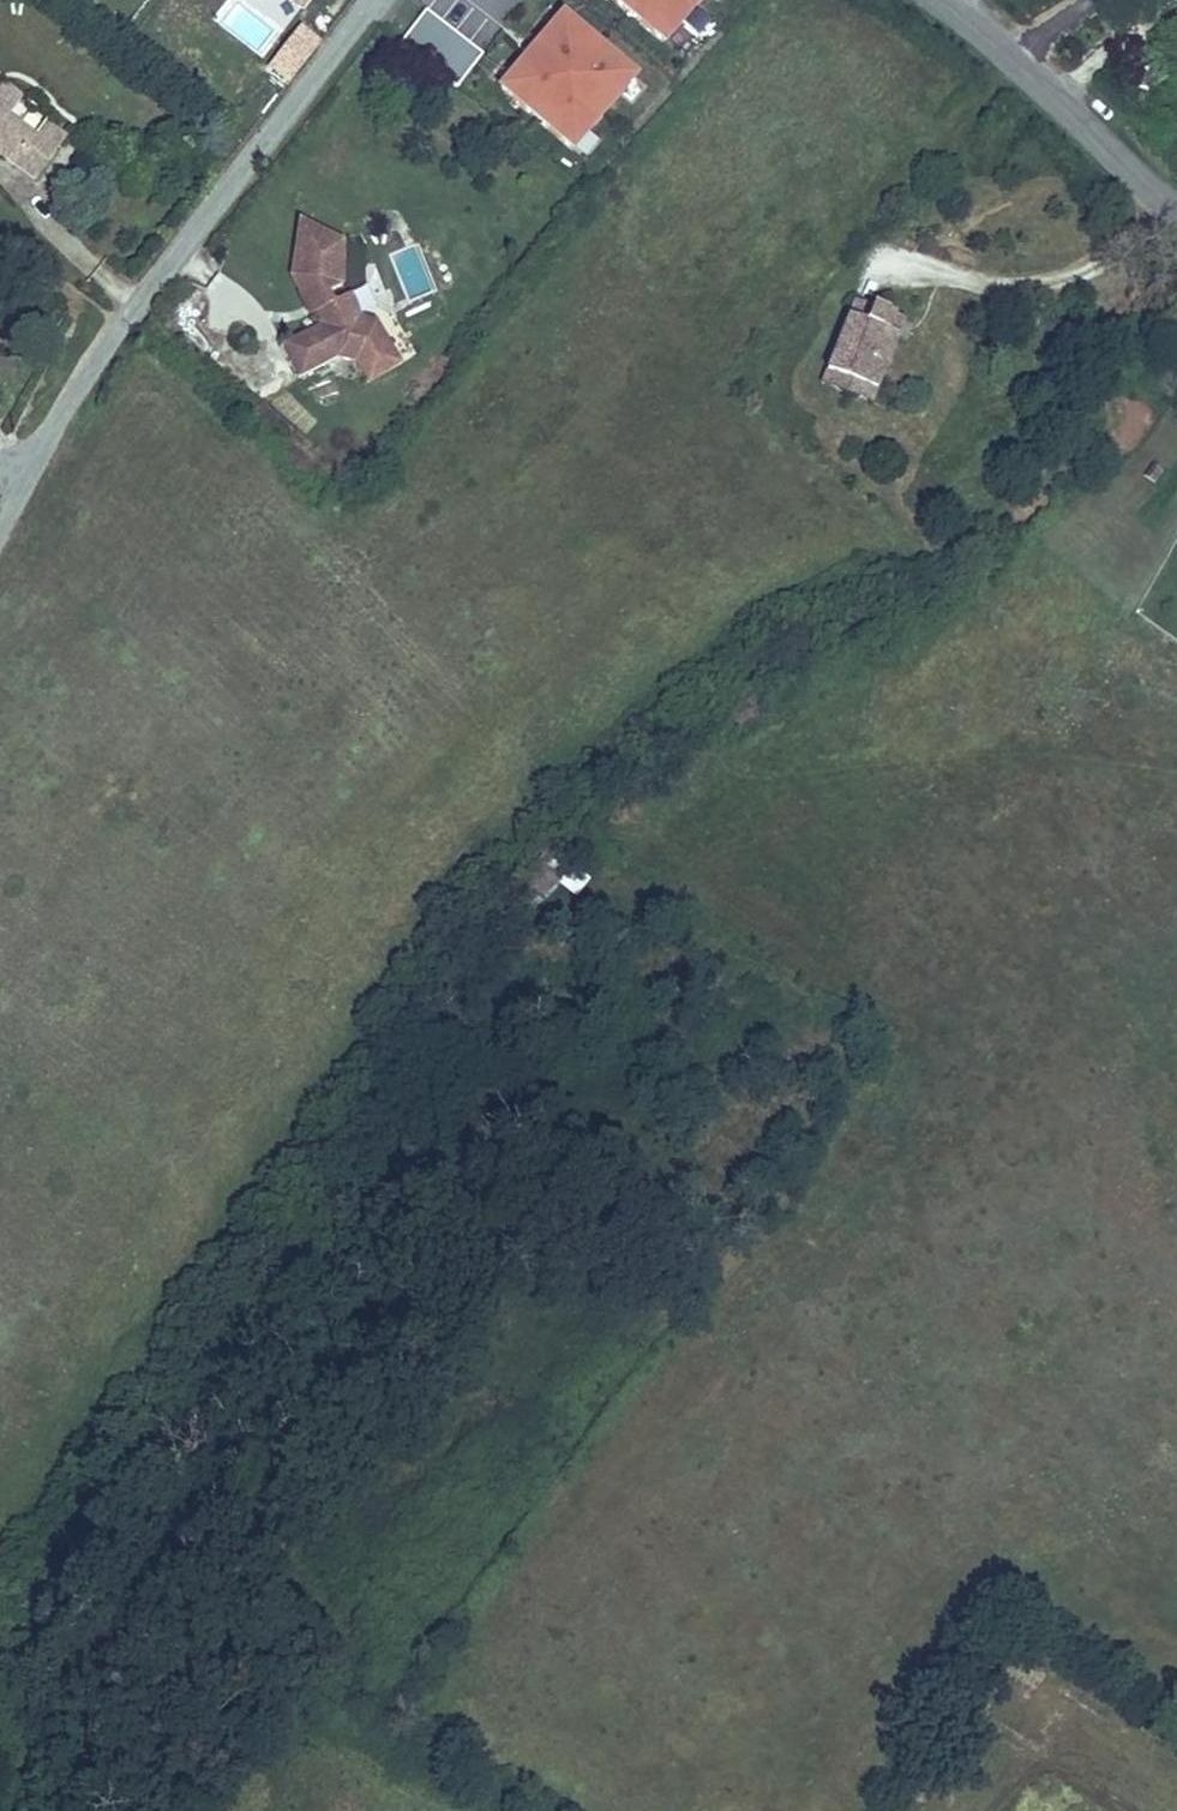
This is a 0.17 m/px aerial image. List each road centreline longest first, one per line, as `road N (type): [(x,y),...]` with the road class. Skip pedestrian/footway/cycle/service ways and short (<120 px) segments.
road 1 (tertiary): [(1176,207),(946,0)]

